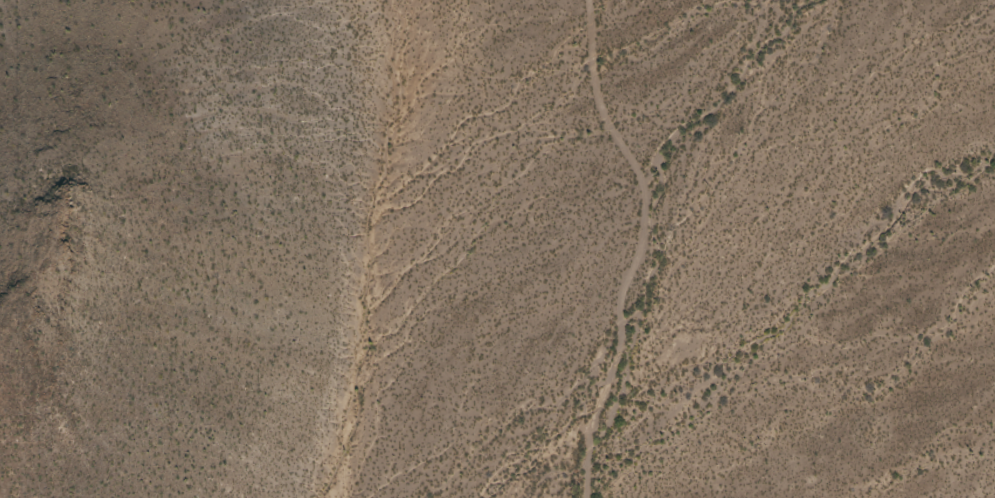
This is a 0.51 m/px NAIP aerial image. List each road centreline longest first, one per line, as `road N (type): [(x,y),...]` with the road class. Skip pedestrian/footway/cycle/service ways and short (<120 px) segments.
road 1 (residential): [(570,497),(586,479),(611,324),(611,220),(557,0)]

